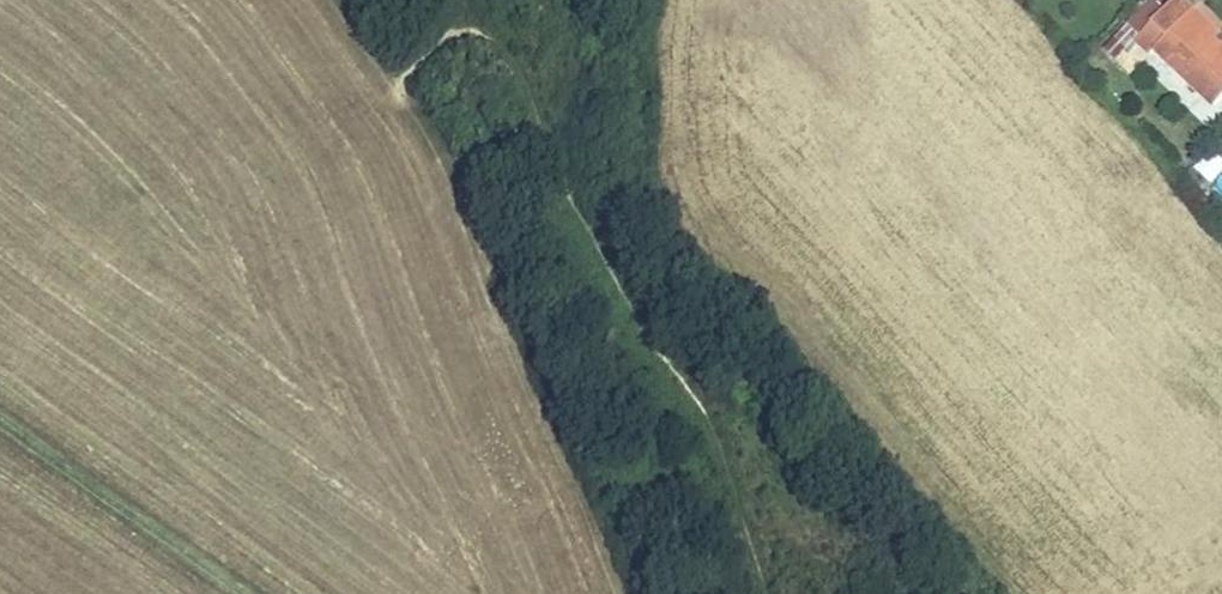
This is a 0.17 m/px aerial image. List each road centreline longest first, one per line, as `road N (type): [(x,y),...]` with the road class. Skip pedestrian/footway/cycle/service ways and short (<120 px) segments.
road 1 (track): [(746,593),(701,419),(505,47),(465,32),(451,36),(404,76)]

